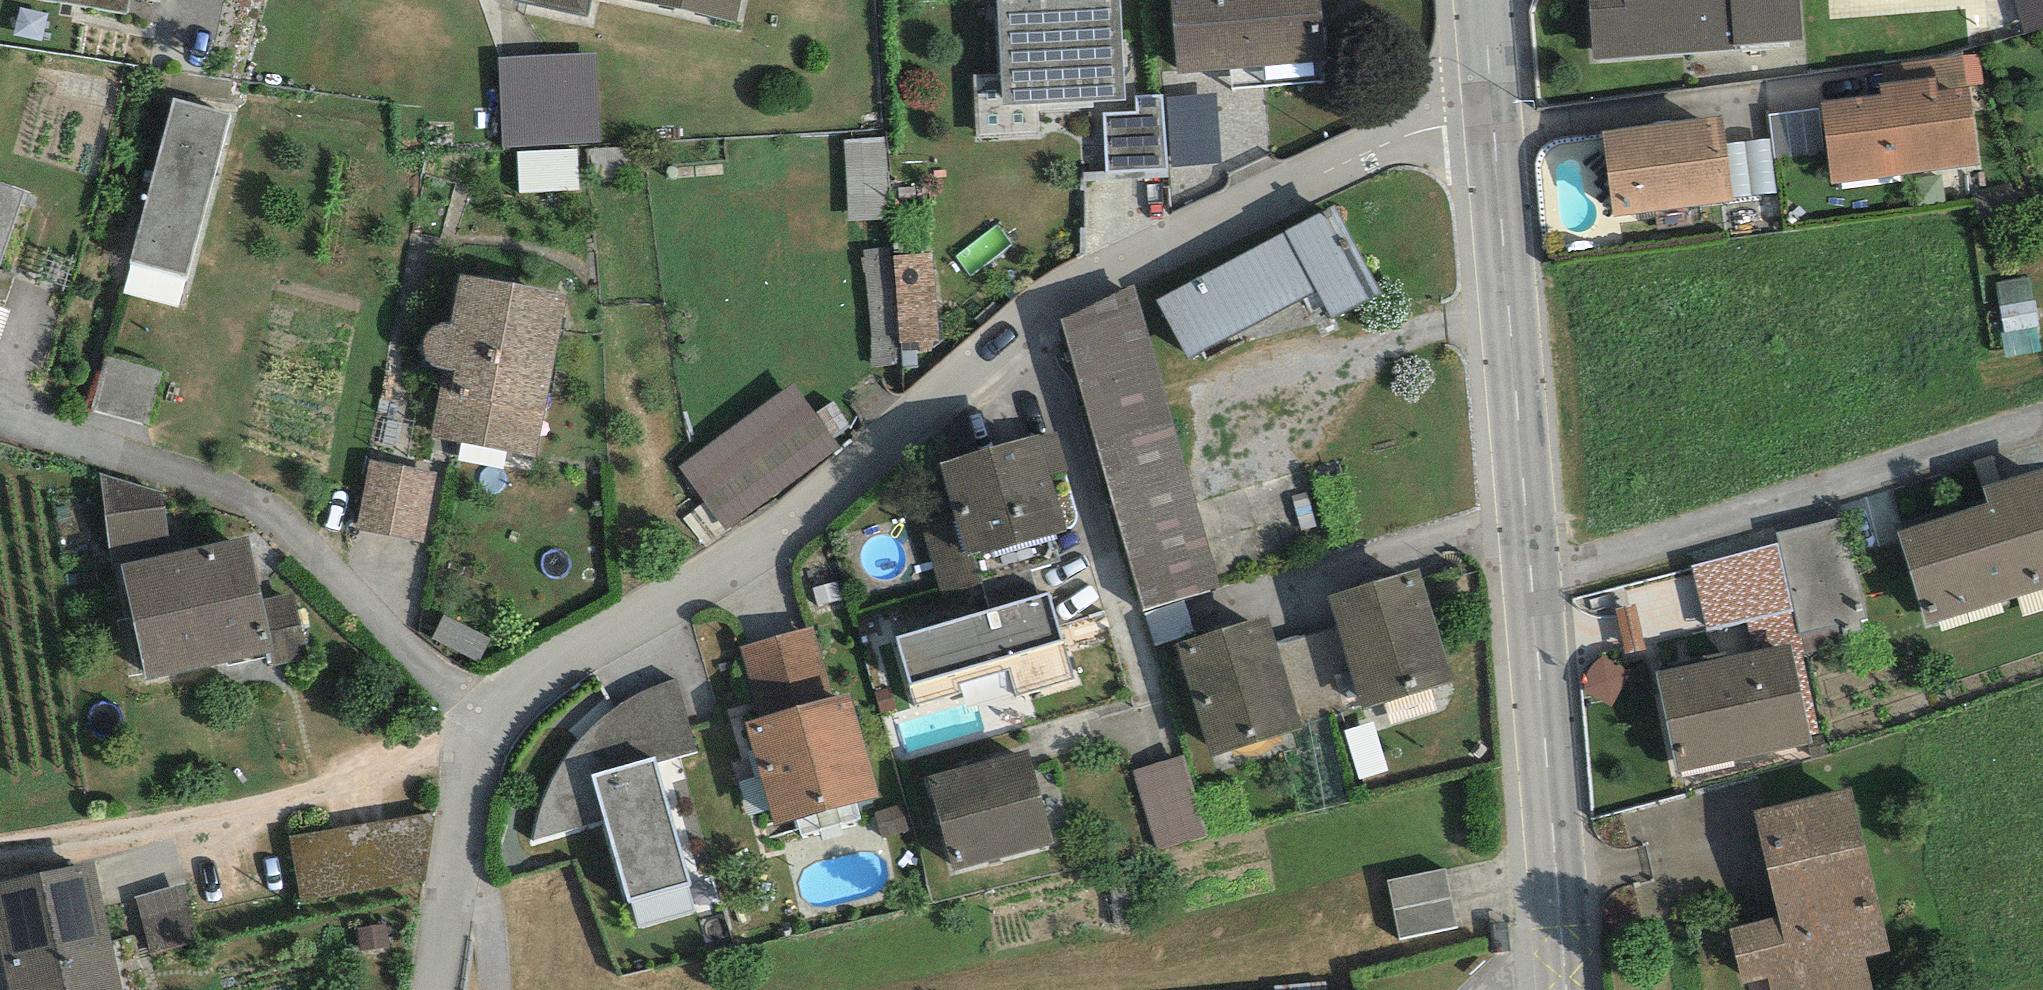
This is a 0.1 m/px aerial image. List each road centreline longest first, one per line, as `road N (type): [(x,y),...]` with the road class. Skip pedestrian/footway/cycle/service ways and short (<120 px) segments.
road 1 (residential): [(1493,125),(1405,135),(1096,271),(1048,299),(792,517),(498,702),(467,775),(434,989)]
road 2 (tertiary): [(1565,989),(1493,125)]
road 3 (tertiary): [(1493,125),(1481,0)]

